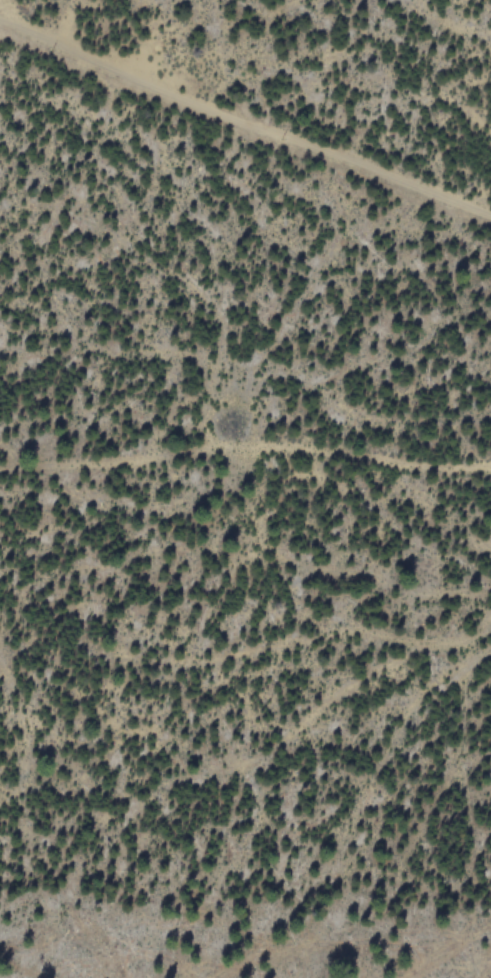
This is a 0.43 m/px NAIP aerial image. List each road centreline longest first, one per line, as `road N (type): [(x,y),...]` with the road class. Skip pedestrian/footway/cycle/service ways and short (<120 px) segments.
road 1 (track): [(0,469),(155,466),(249,447),(403,466),(490,467)]

